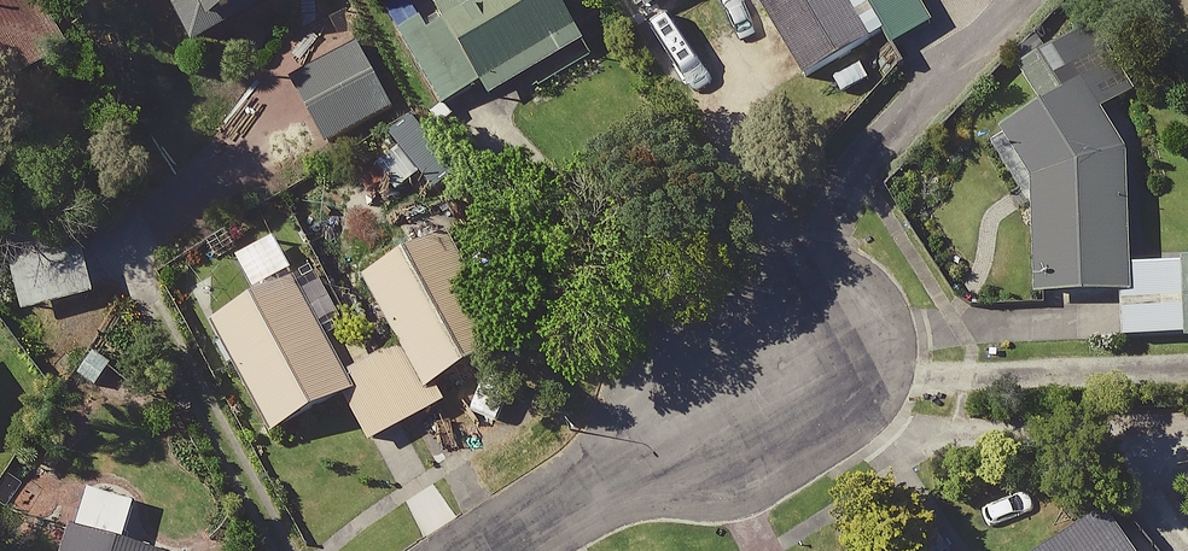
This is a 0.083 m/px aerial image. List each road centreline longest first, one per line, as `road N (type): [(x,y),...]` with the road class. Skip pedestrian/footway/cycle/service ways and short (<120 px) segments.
road 1 (residential): [(811,348),(482,550)]

